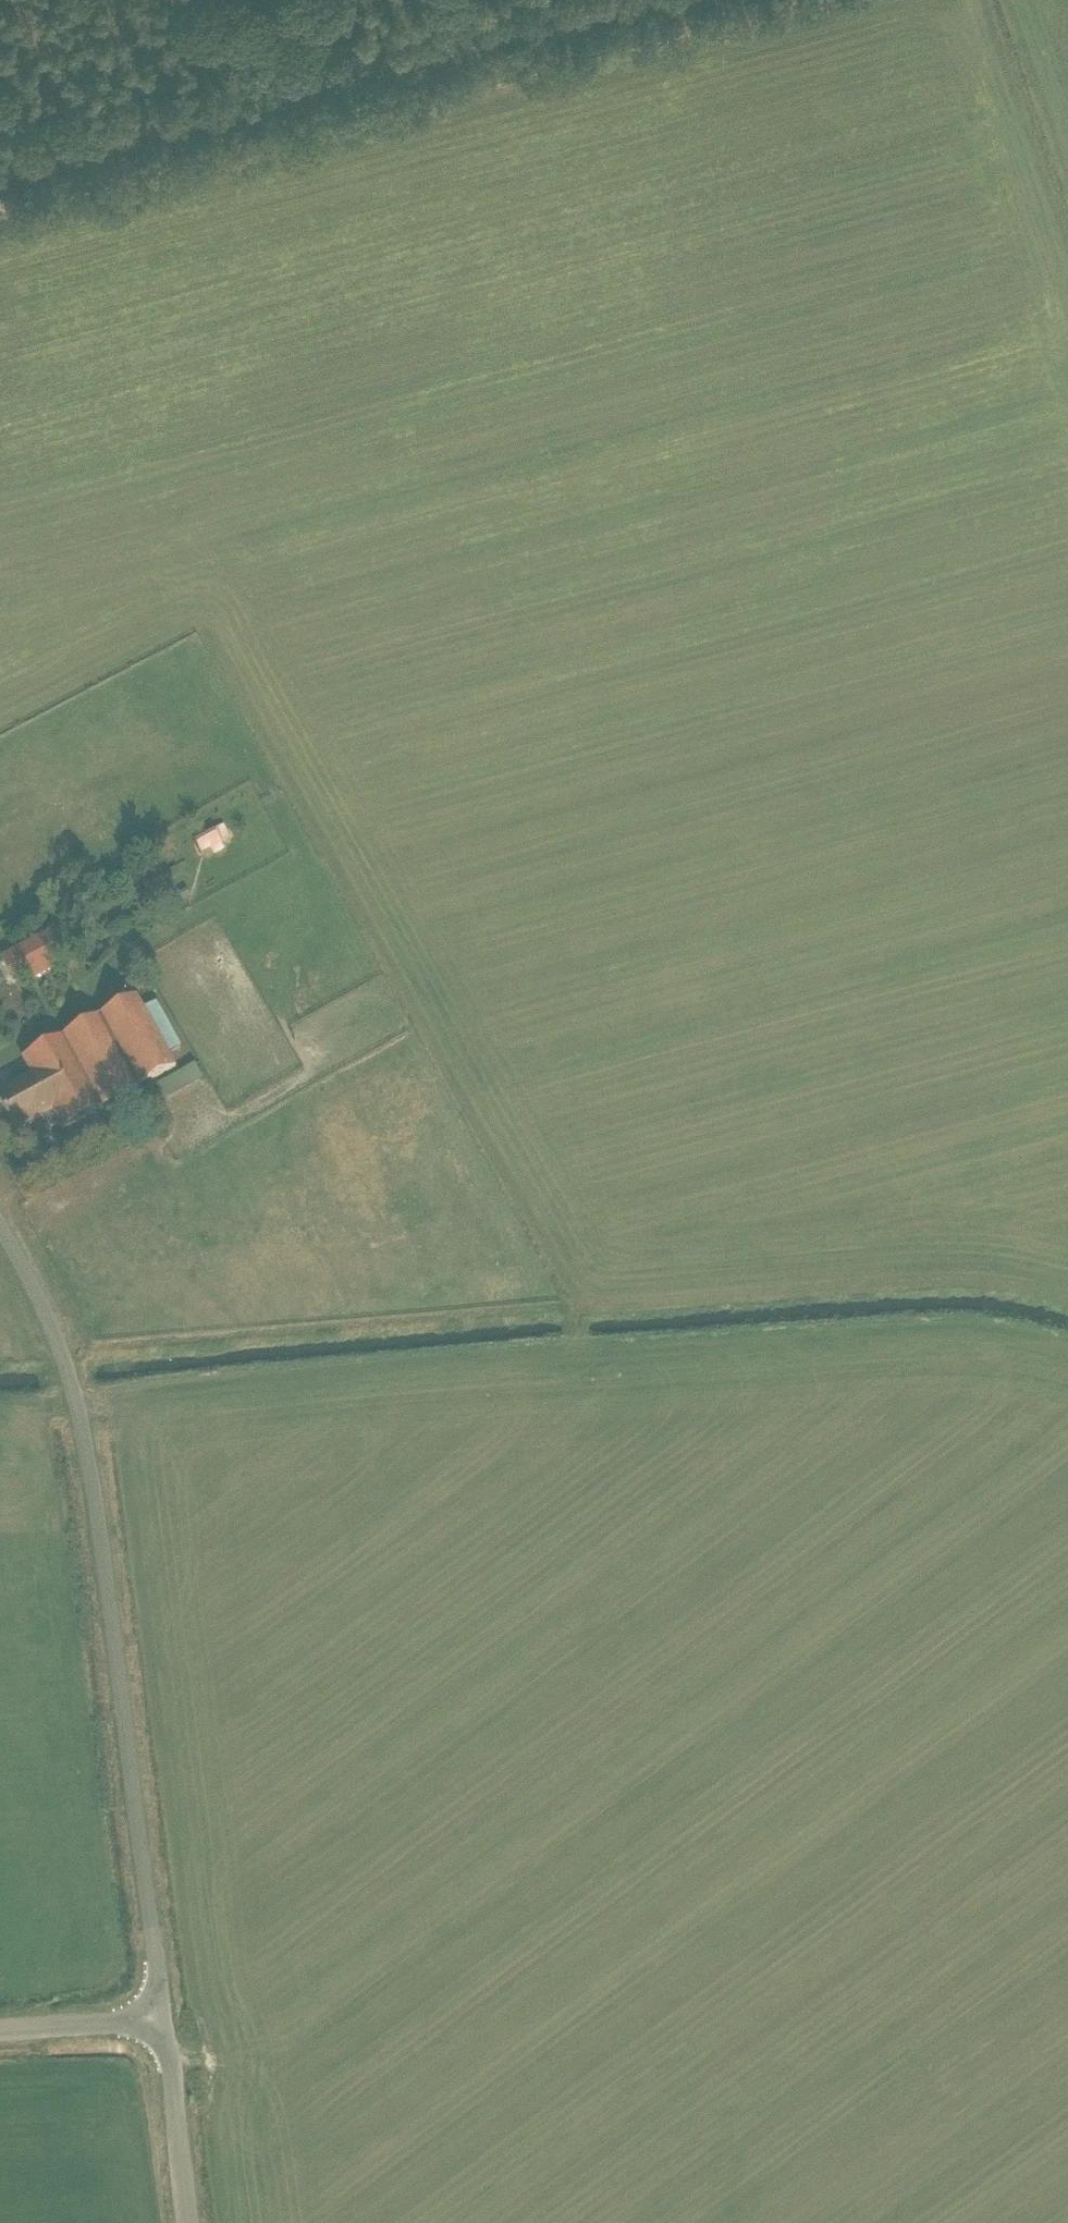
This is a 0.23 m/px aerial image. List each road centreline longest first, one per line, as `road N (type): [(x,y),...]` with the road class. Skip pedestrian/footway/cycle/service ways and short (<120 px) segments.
road 1 (unclassified): [(0,1225),(59,1332),(84,1419),(160,2024)]
road 2 (unclassified): [(0,171),(636,0)]
road 3 (unclassified): [(184,2222),(160,2024)]
road 4 (unclassified): [(0,2031),(160,2024)]

